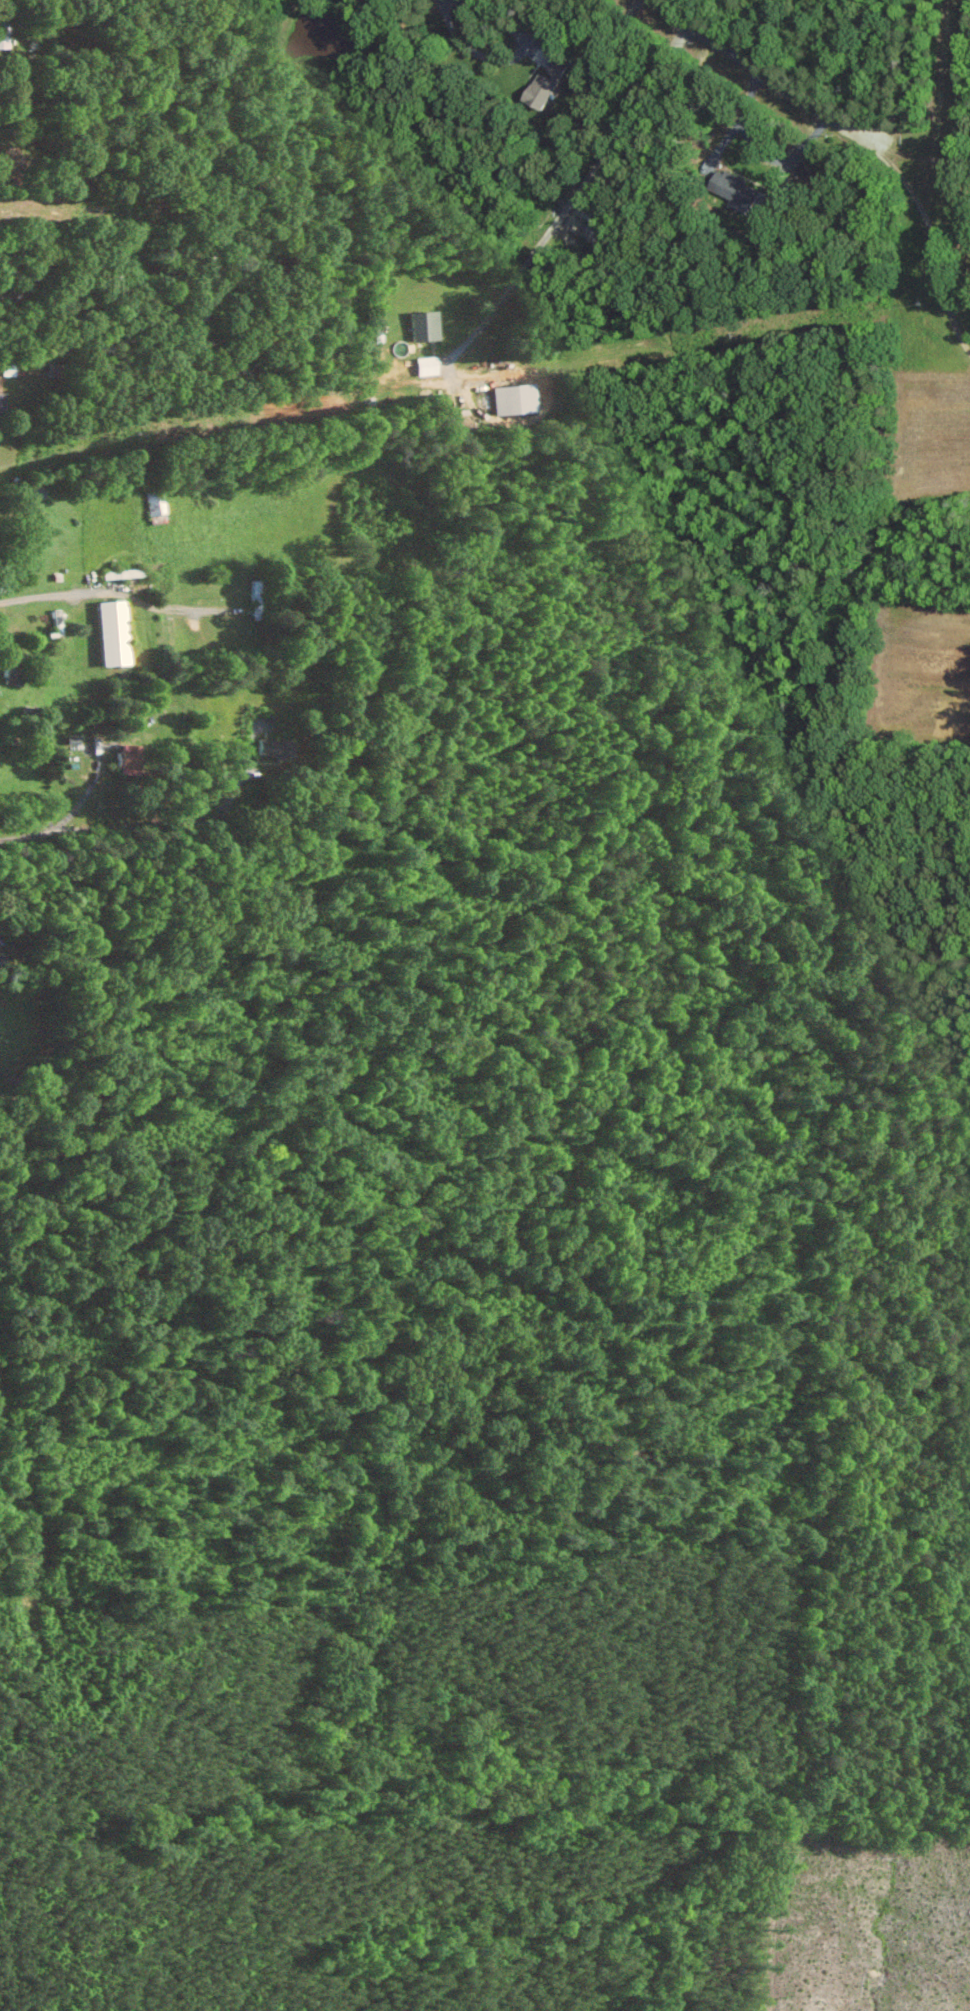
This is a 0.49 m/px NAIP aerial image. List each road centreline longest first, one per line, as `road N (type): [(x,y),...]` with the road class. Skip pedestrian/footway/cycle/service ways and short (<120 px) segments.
road 1 (residential): [(652,0),(848,130),(914,195),(965,347)]

